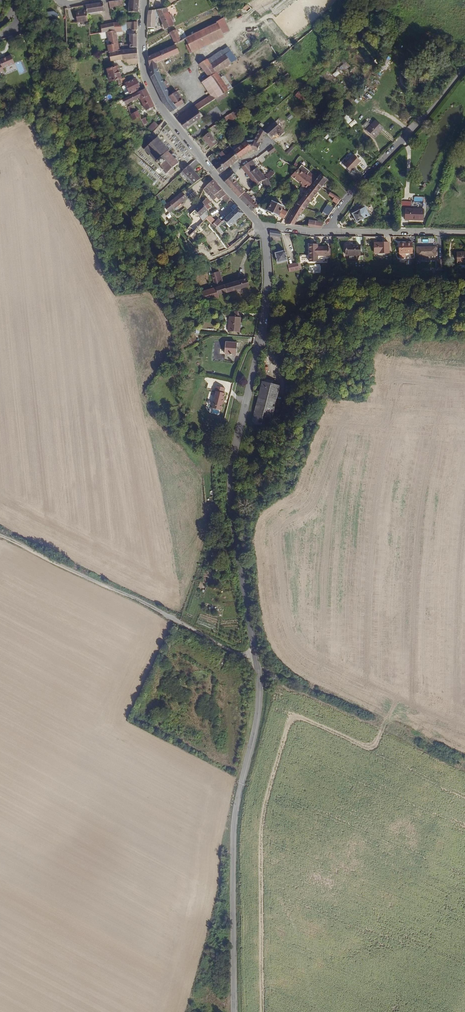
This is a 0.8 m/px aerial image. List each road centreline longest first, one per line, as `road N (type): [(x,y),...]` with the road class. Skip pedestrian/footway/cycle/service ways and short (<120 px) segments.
road 1 (tertiary): [(235,1011),(235,823),(259,694),(231,488),(268,288),(262,227)]
road 2 (track): [(262,1011),(262,828),(288,724),(301,718),(370,747),(387,718)]
road 3 (track): [(0,535),(257,665)]
road 4 (tertiary): [(262,227),(155,99),(141,52),(144,0)]
road 5 (residential): [(331,232),(351,195),(464,66)]
road 6 (residential): [(464,232),(331,232)]

